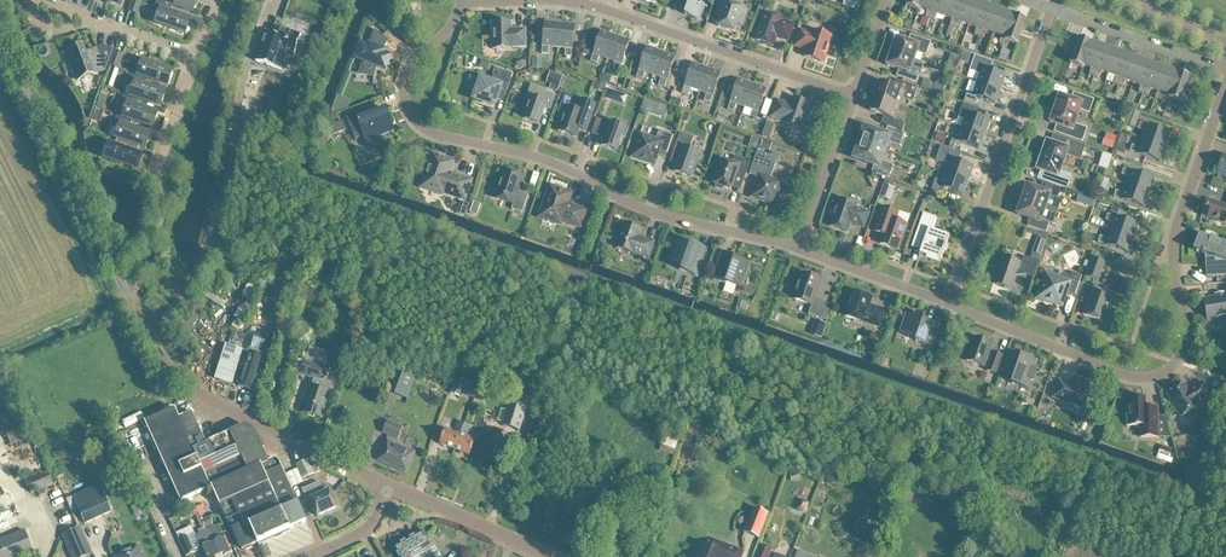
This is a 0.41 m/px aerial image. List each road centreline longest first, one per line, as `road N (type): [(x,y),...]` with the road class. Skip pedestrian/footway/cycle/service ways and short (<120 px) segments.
road 1 (residential): [(393,490),(192,390),(163,358),(0,39)]
road 2 (residential): [(803,253),(644,212),(567,171),(443,138),(413,121),(403,82),(421,52),(451,32),(463,4)]
road 3 (residential): [(1225,78),(1170,251),(1188,337),(1173,366),(1141,381),(952,307)]
road 4 (residential): [(857,99),(575,0),(463,4)]
road 5 (residential): [(952,307),(1052,11)]
road 6 (residential): [(1225,70),(1052,11)]
road 7 (tertiary): [(549,556),(393,490)]
road 8 (residential): [(857,99),(803,253)]
road 9 (residential): [(952,307),(803,253)]
road 10 (residential): [(155,179),(197,59)]

